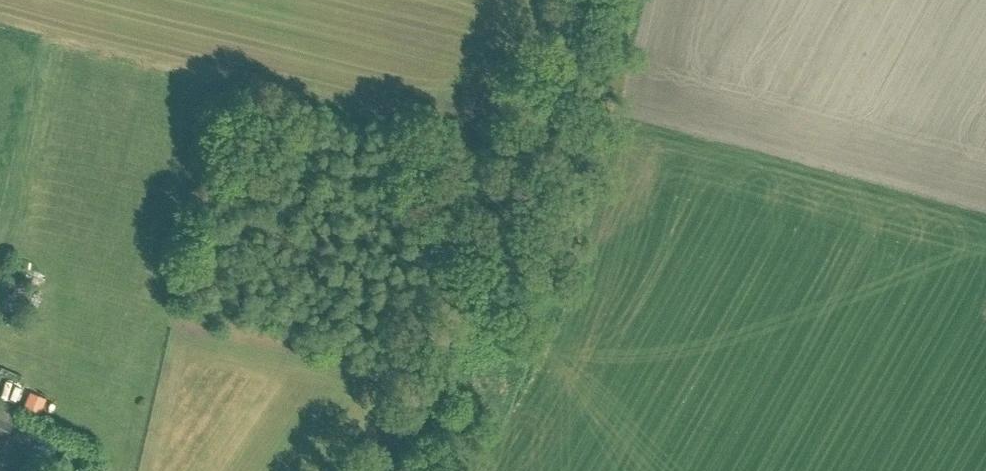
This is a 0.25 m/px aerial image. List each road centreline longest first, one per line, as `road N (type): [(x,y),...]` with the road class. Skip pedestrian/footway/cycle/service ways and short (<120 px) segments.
road 1 (unclassified): [(371,470),(411,411),(449,332),(583,0)]

